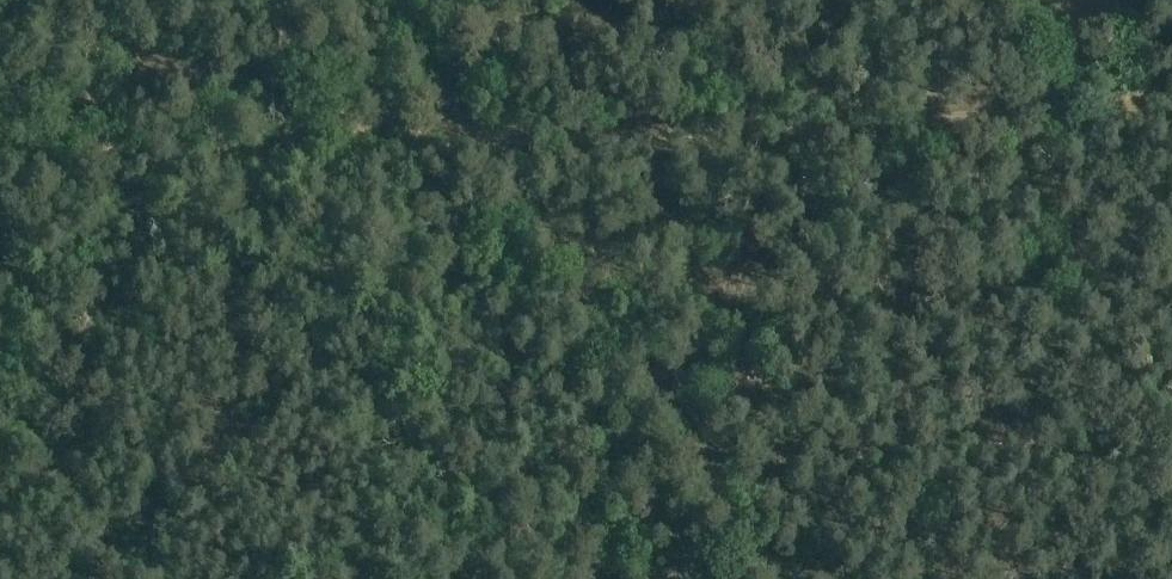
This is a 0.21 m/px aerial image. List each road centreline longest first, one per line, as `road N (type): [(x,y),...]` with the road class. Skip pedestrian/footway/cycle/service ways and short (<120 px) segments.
road 1 (track): [(1171,97),(479,142),(0,150)]
road 2 (track): [(758,578),(390,0)]

